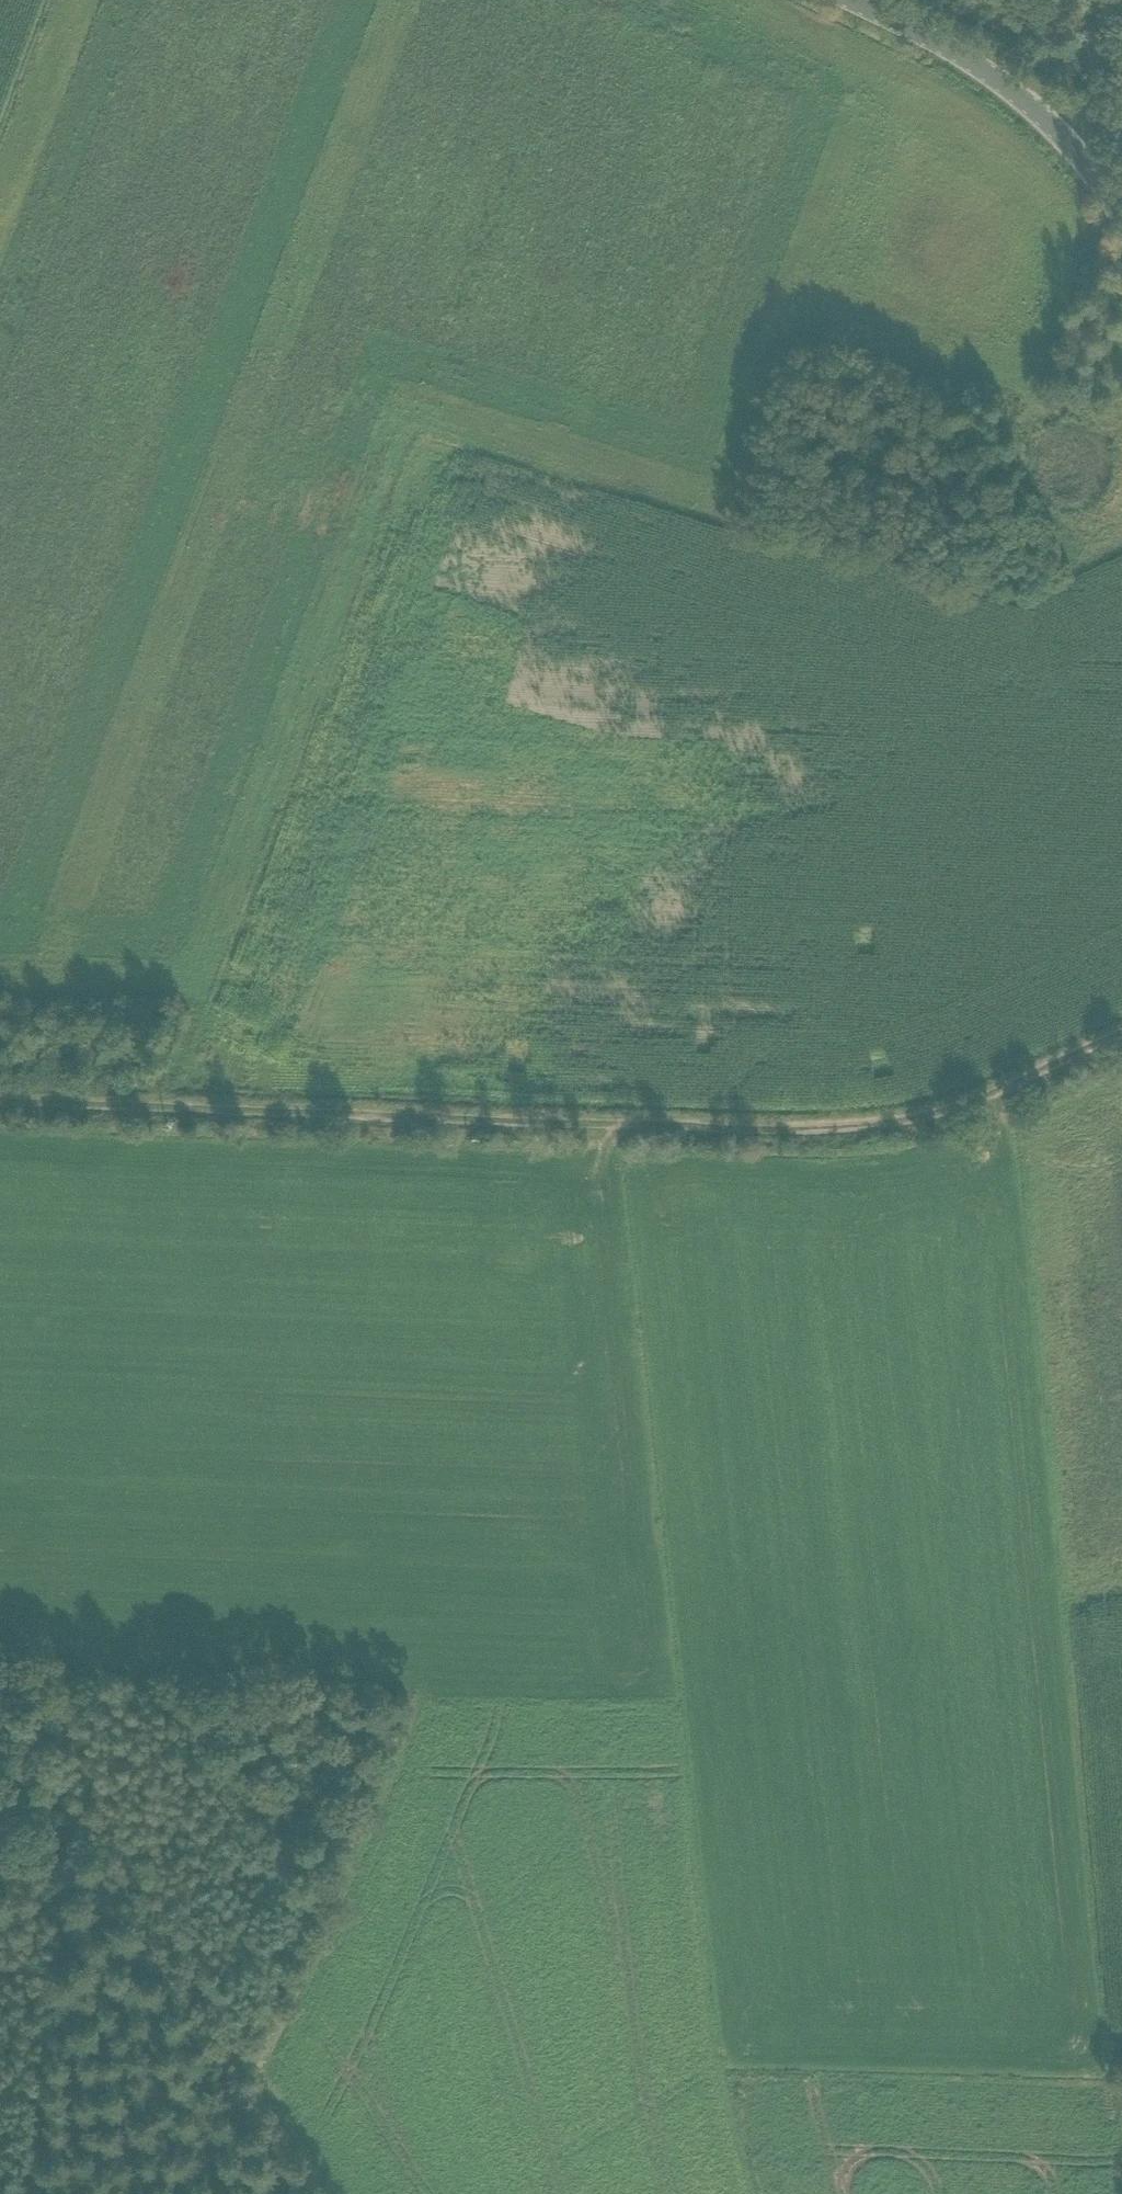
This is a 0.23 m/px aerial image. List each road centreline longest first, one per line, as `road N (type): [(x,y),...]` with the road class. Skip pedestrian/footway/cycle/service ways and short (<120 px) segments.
road 1 (track): [(0,1104),(845,1135),(982,1100),(1121,1037)]
road 2 (unclassified): [(1121,225),(1053,118),(838,0)]

